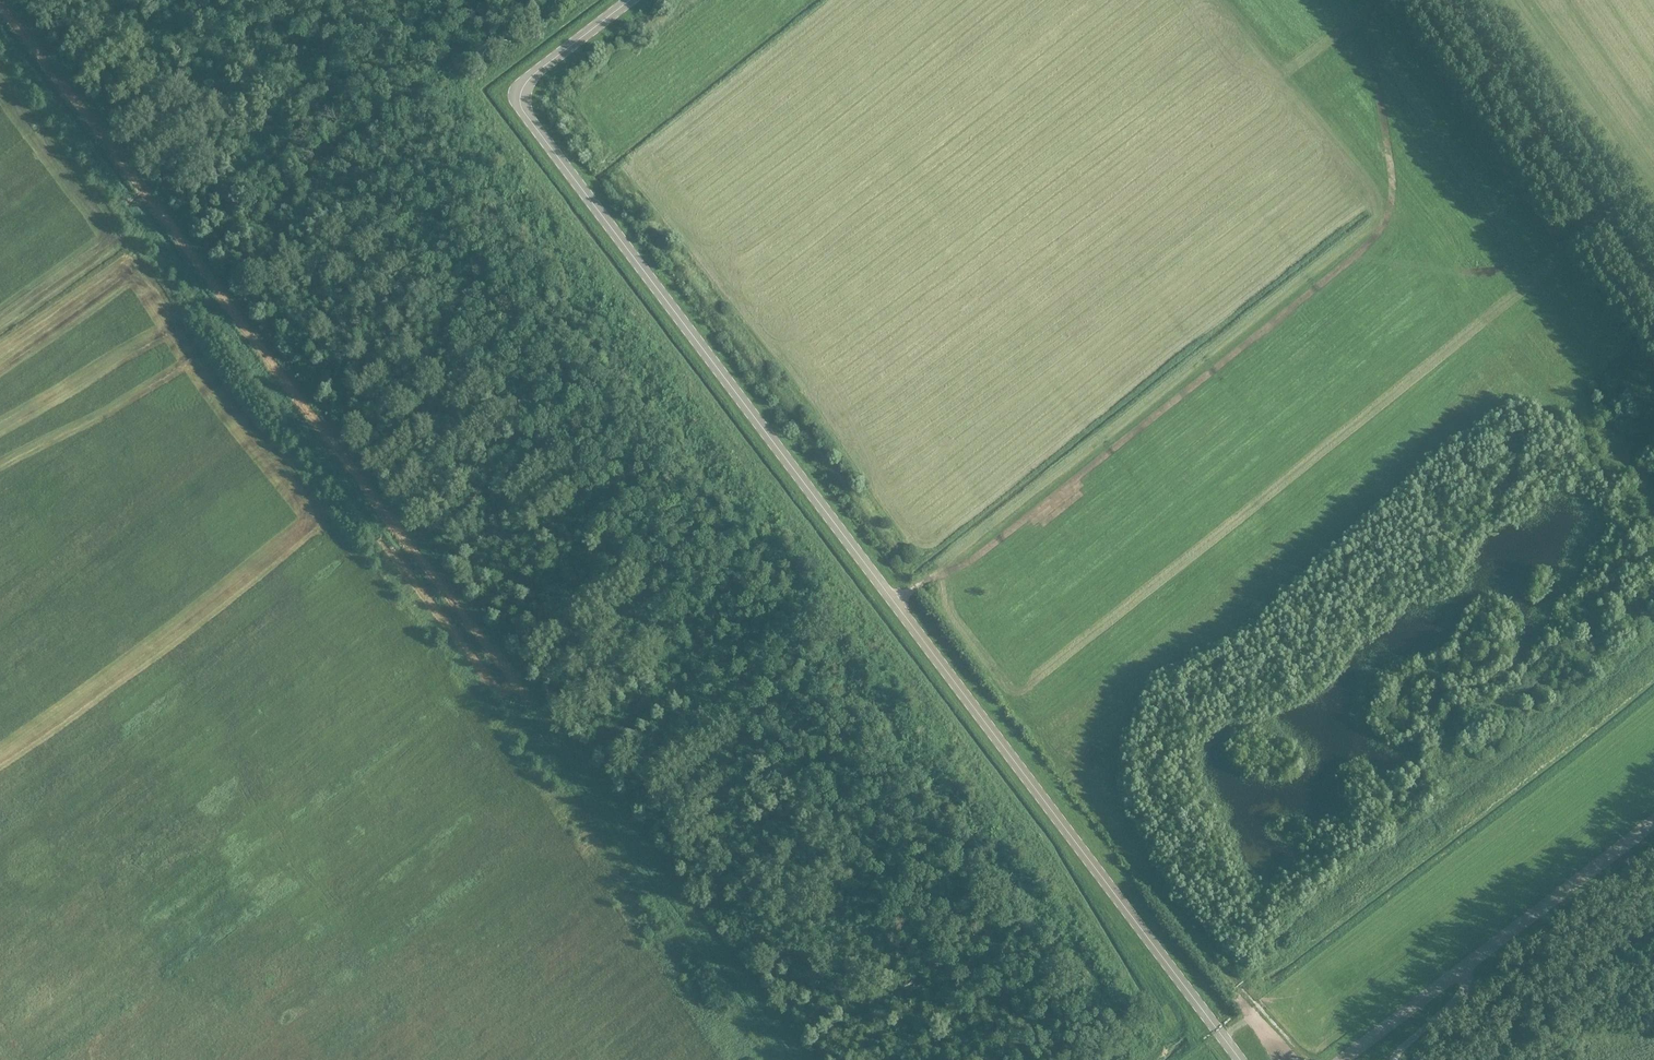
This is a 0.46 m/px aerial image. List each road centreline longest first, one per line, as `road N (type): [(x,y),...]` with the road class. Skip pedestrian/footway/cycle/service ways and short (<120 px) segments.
road 1 (unclassified): [(631,0),(531,77),(523,109),(1239,1059)]
road 2 (tertiary): [(1342,1059),(1653,810)]

